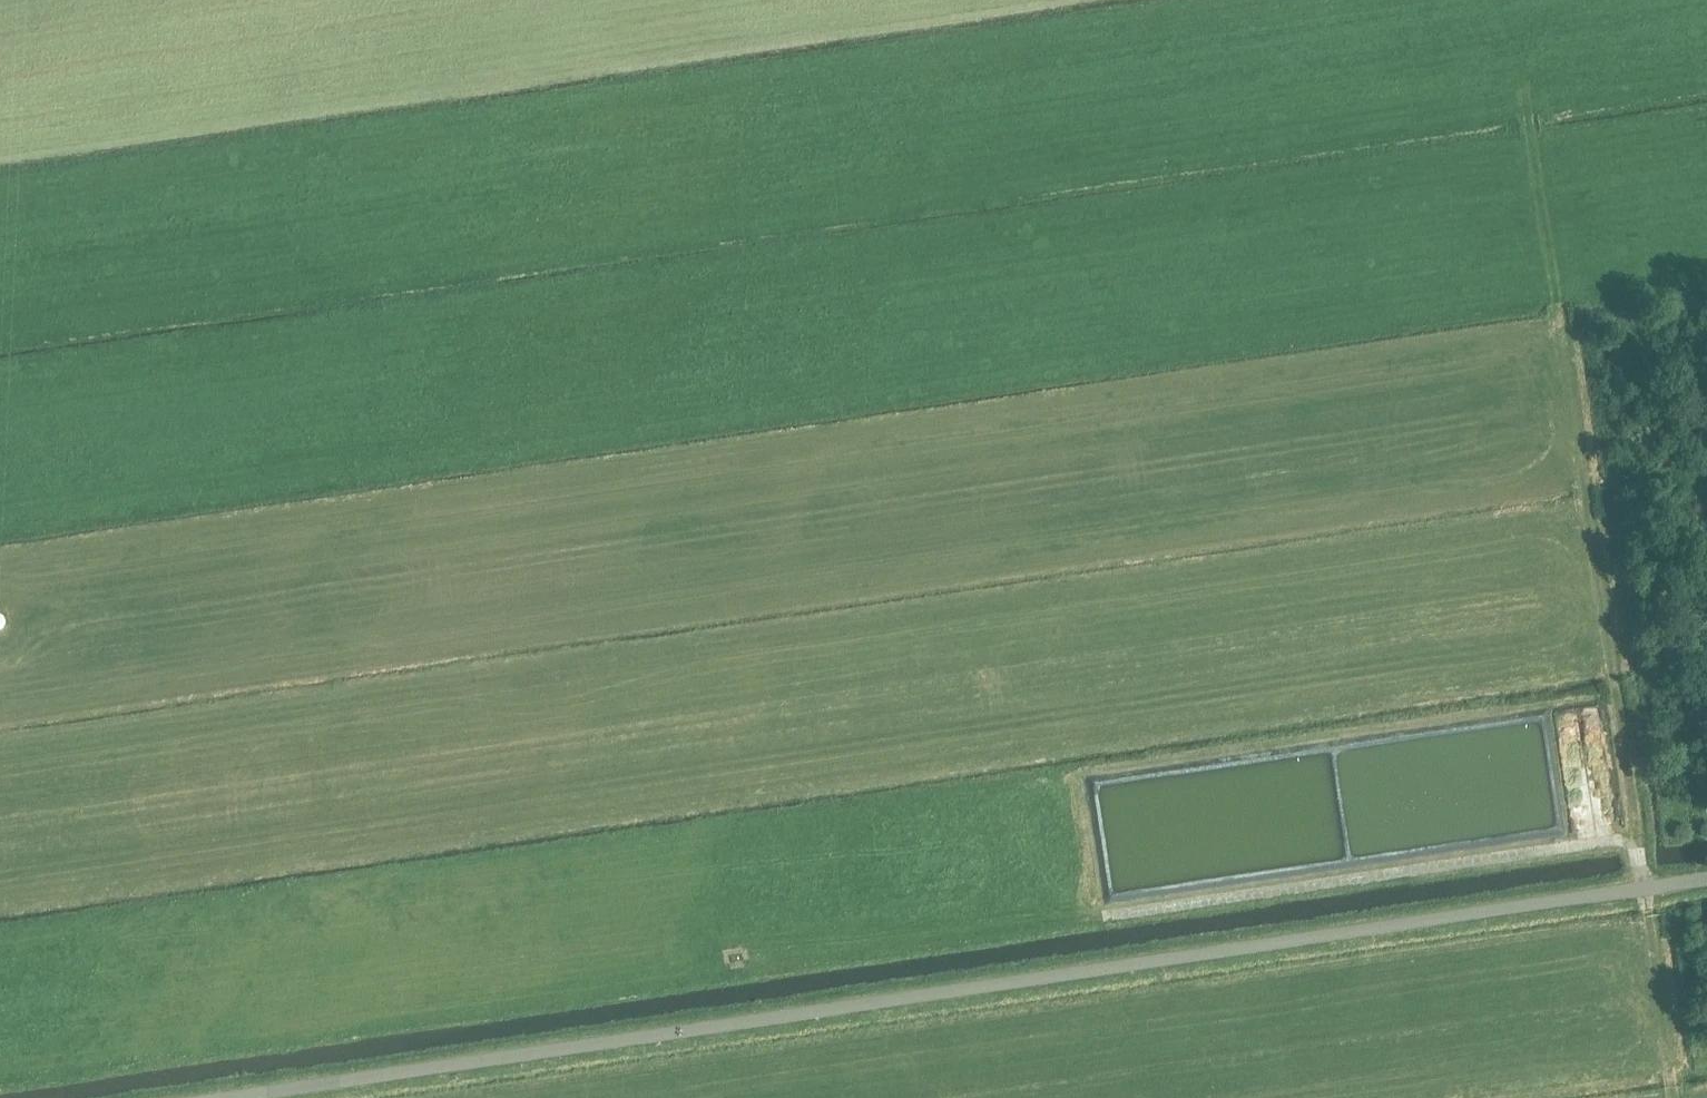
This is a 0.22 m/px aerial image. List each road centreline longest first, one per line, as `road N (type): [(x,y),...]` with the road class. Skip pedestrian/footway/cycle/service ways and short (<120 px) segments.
road 1 (track): [(1638,843),(1528,114)]
road 2 (track): [(1645,888),(1638,843),(1592,845),(1111,915)]

